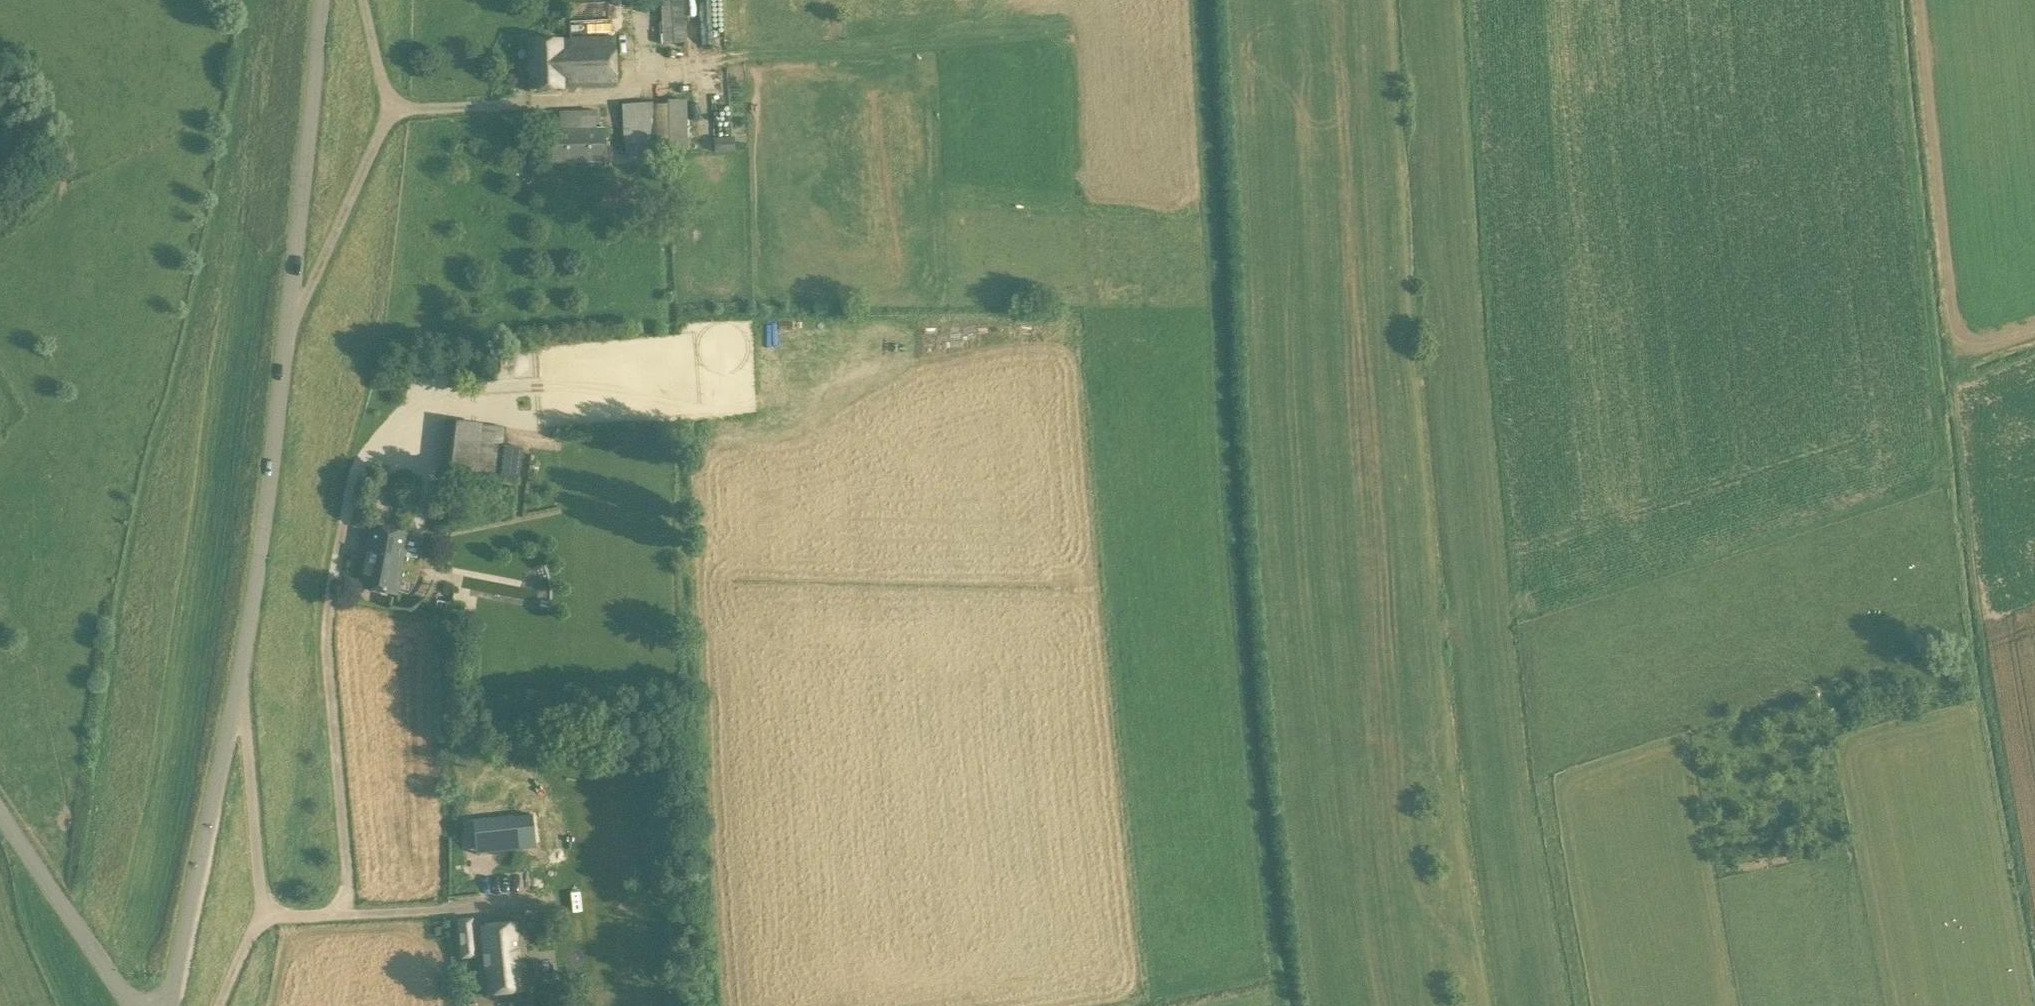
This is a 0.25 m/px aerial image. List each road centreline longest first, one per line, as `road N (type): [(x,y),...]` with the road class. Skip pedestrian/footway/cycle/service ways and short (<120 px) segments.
road 1 (tertiary): [(170,1005),(262,532),(317,0)]
road 2 (track): [(1386,0),(1402,297),(1456,838),(1485,1005)]
road 3 (tertiary): [(132,1005),(0,814)]
road 4 (track): [(69,1005),(34,923),(25,851)]

